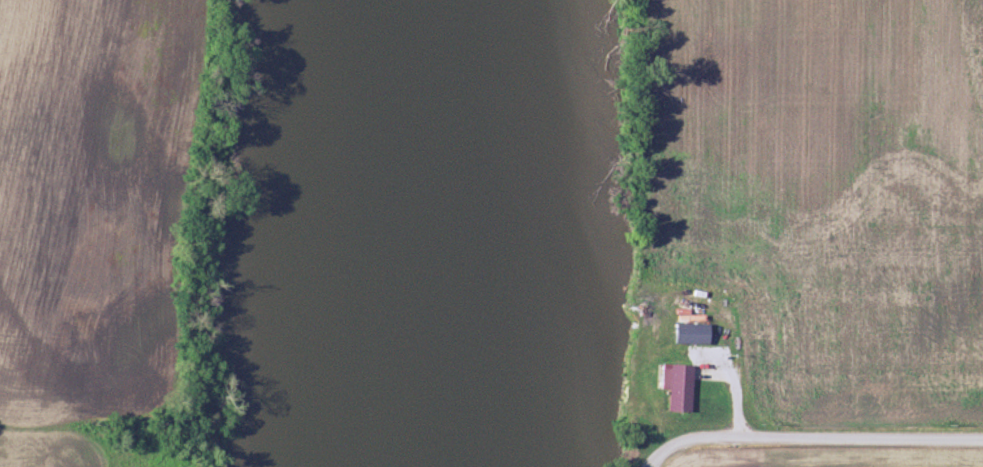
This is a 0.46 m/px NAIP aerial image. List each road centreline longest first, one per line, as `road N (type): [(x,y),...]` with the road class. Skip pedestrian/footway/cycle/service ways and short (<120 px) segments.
road 1 (residential): [(982,440),(704,437),(675,446),(656,466)]

